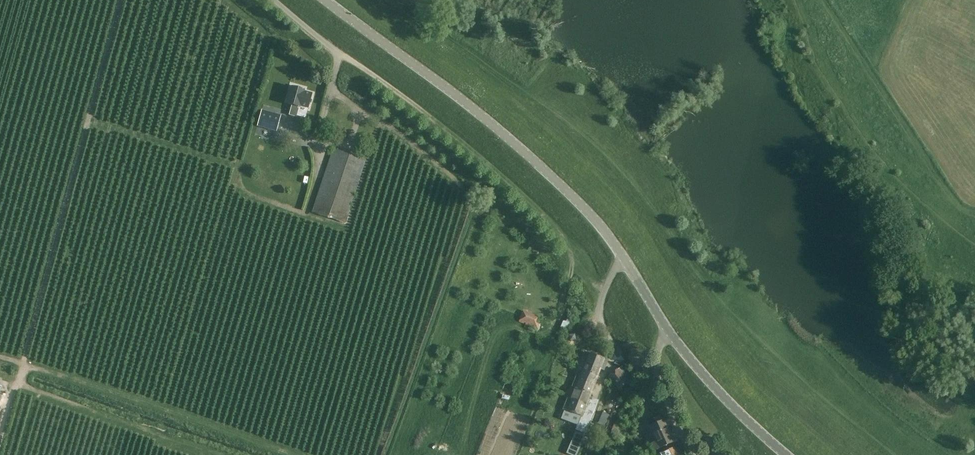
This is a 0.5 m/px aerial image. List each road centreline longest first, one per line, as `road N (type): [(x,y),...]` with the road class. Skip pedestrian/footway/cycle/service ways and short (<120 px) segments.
road 1 (tertiary): [(787,454),(690,358),(574,196),(465,101),(324,0)]
road 2 (unclassified): [(0,446),(121,0)]
road 3 (track): [(603,293),(520,194),(341,56)]
road 4 (track): [(88,120),(240,166)]

